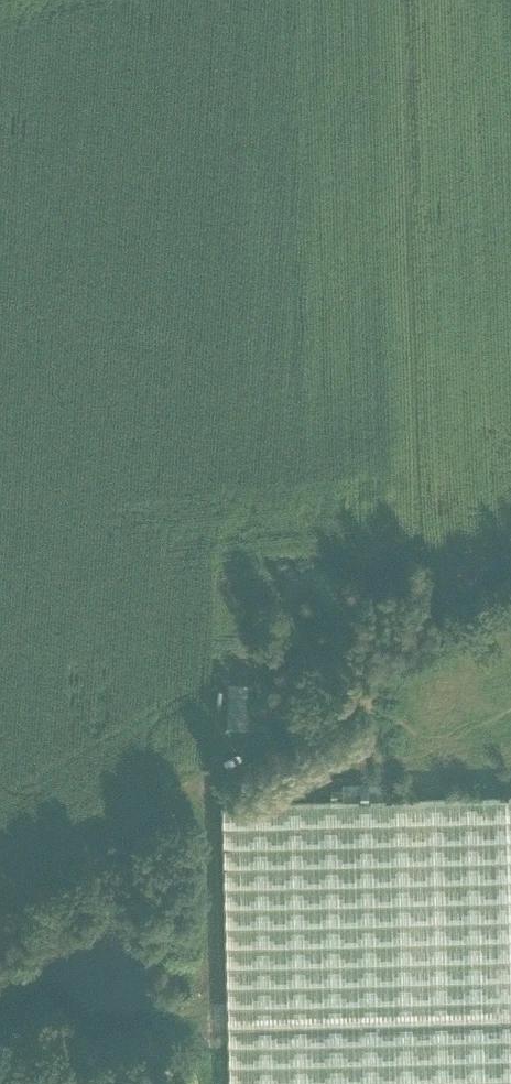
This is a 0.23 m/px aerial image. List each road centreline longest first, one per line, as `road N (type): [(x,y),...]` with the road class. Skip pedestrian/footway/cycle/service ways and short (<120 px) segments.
road 1 (track): [(0,890),(510,607)]

